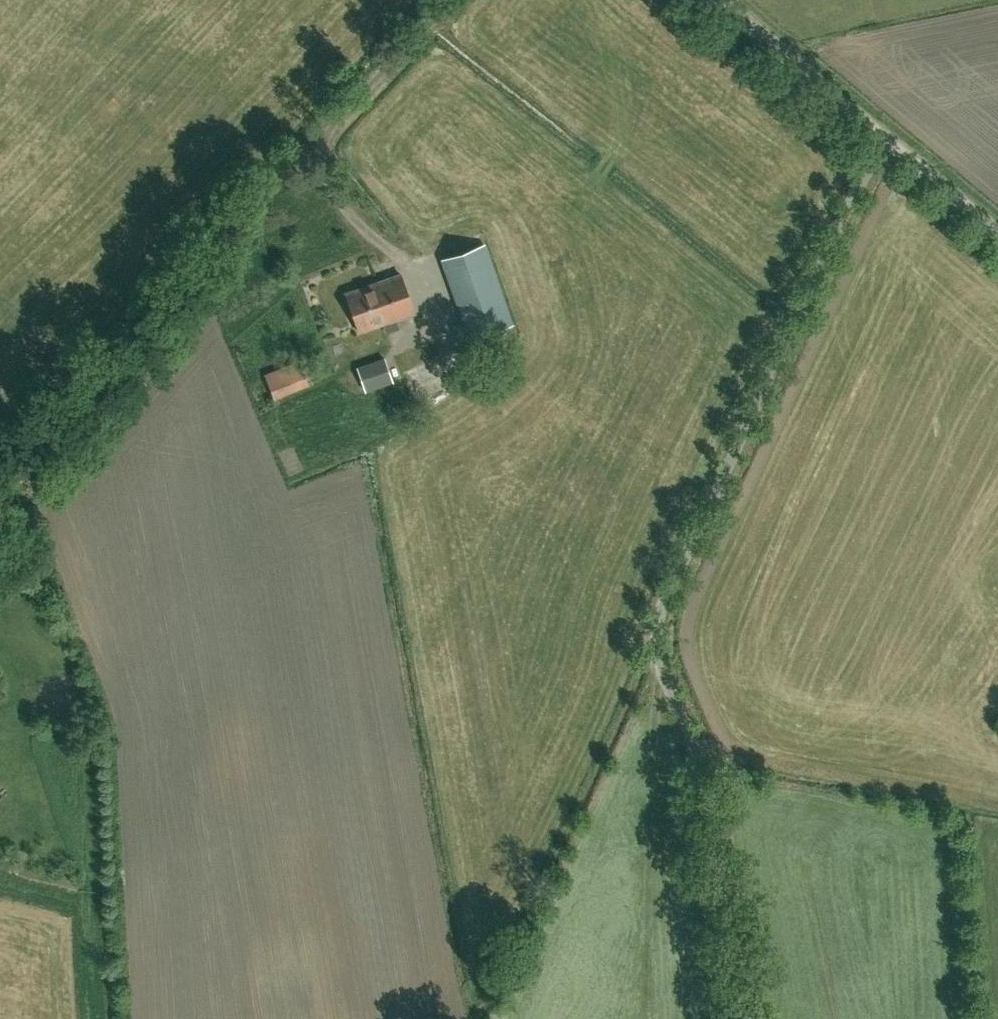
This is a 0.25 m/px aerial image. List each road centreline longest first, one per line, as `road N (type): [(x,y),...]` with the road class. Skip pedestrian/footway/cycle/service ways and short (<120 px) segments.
road 1 (unclassified): [(997,226),(726,0)]

